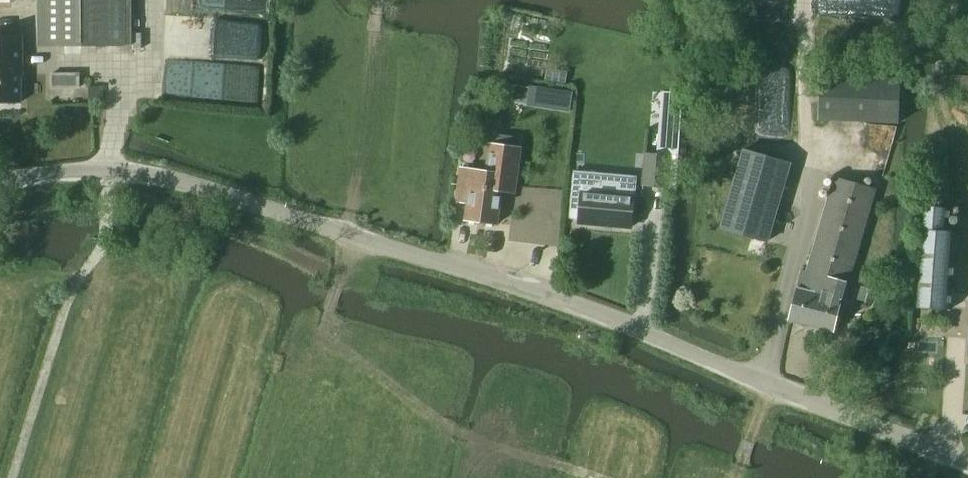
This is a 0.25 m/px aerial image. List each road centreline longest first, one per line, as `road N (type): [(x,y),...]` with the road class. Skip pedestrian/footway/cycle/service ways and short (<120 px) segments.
road 1 (tertiary): [(0,185),(110,171),(174,179),(557,299),(967,464)]
road 2 (track): [(611,477),(476,438),(392,393),(338,341),(328,315),(354,235),(351,209),(378,0)]
road 3 (track): [(17,477),(76,287),(106,240),(110,171)]
road 4 (track): [(809,0),(803,73),(814,169)]

